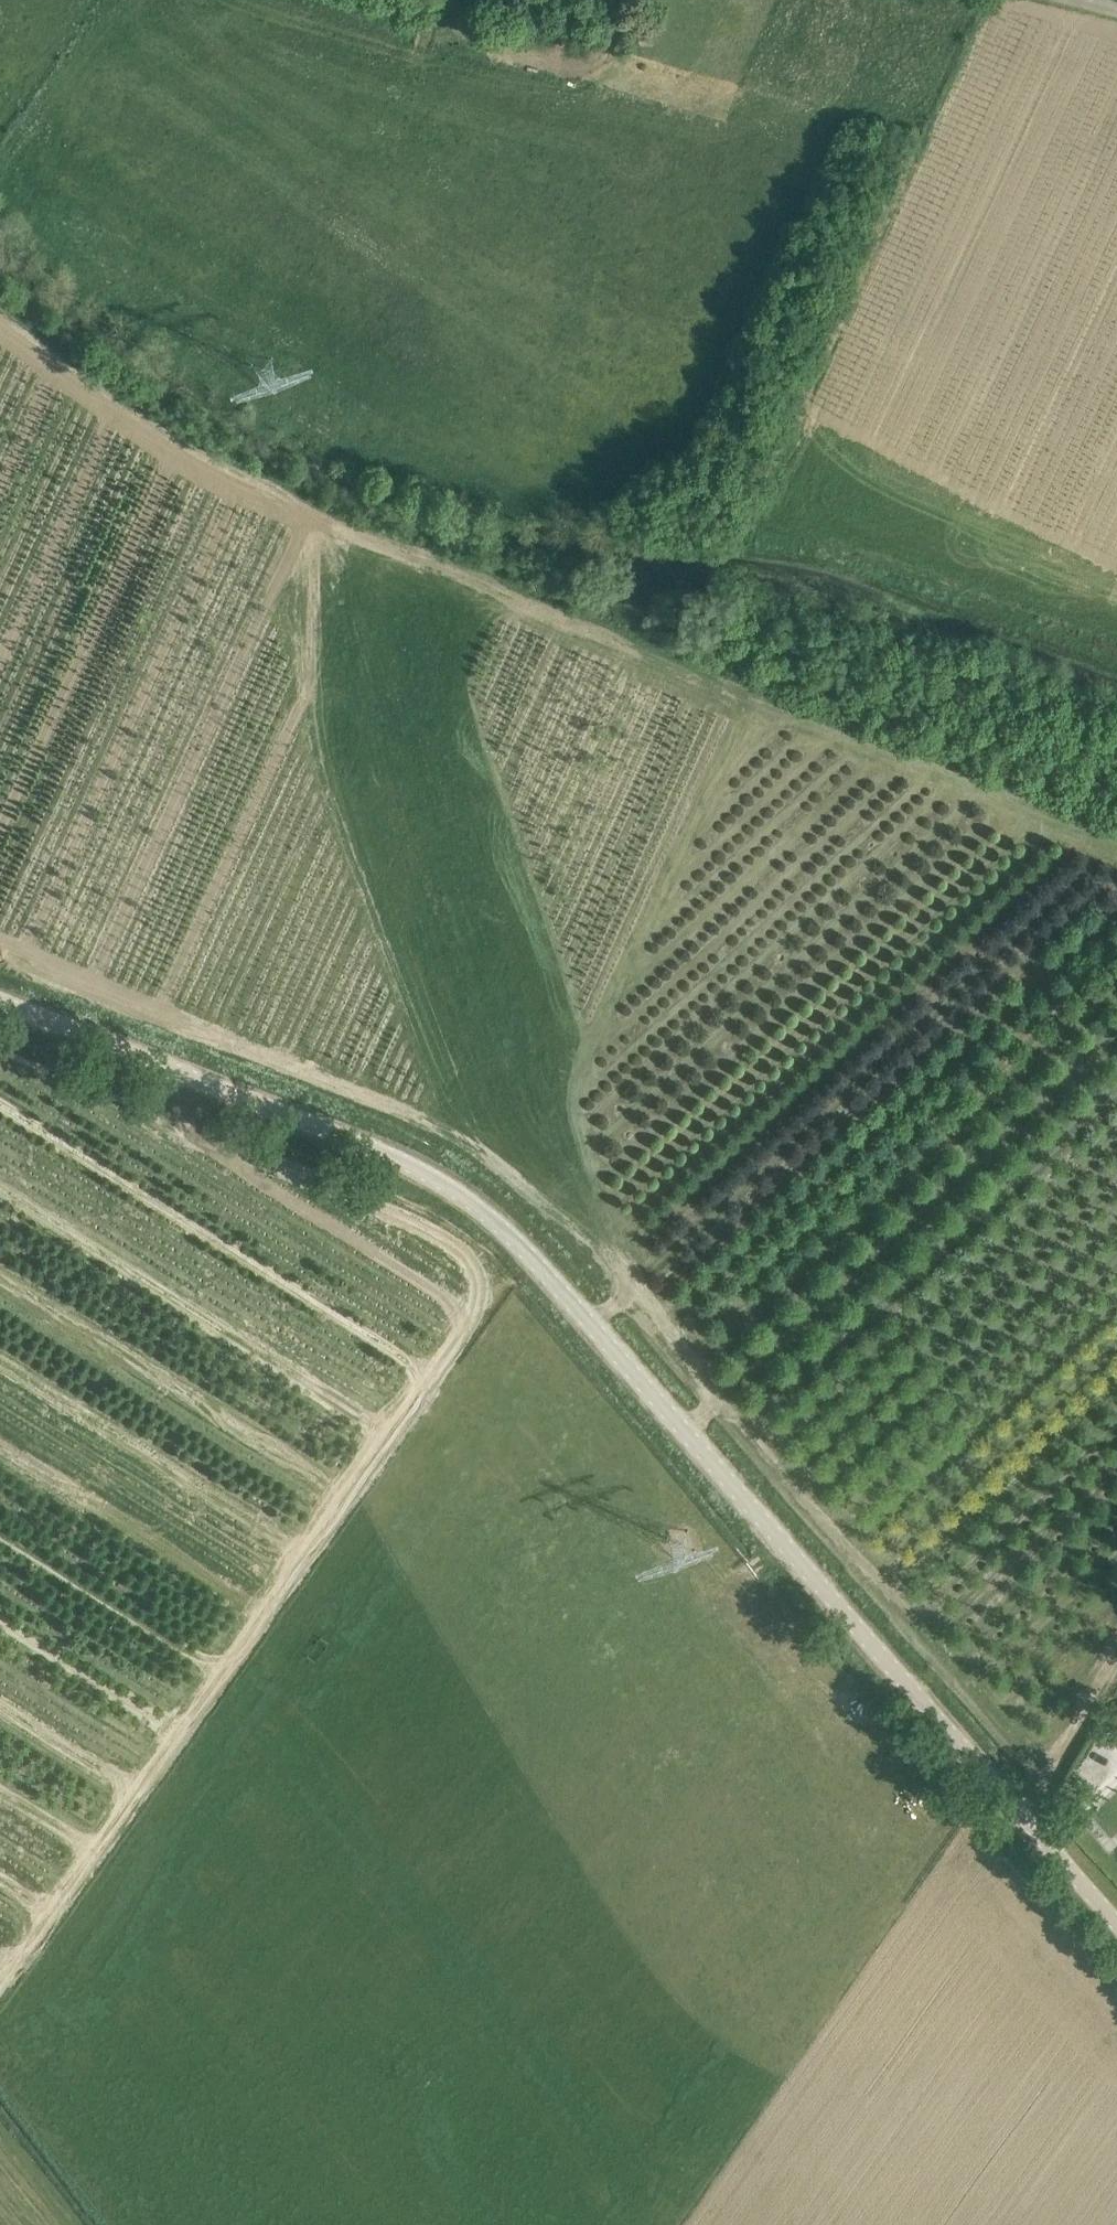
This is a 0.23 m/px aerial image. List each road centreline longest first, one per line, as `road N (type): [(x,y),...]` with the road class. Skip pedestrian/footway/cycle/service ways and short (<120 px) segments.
road 1 (unclassified): [(1116,1924),(478,1207),(376,1152),(0,1003)]

